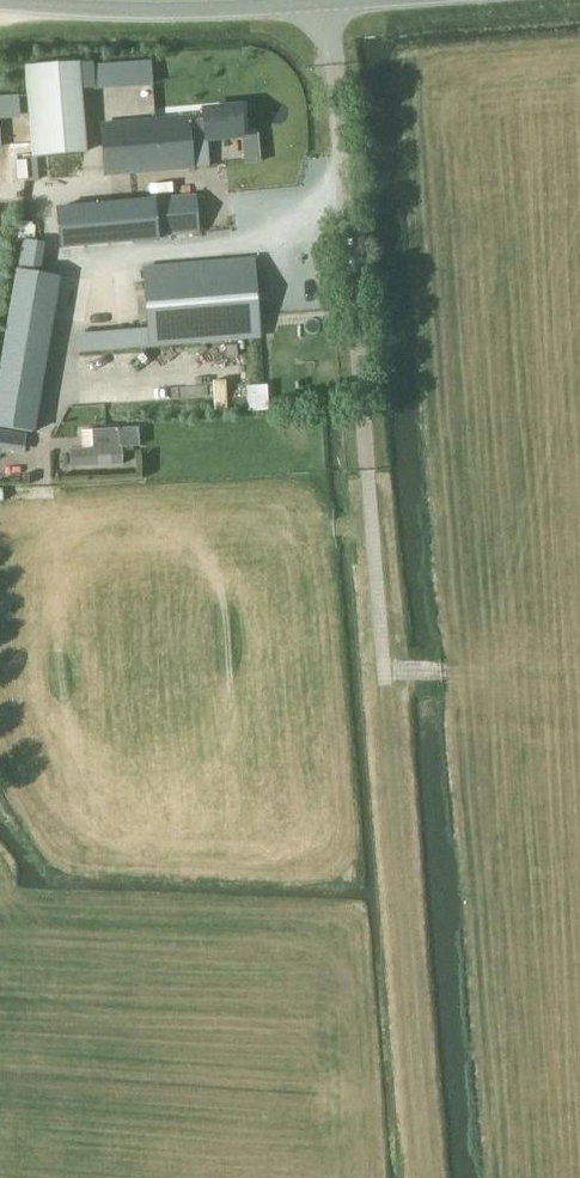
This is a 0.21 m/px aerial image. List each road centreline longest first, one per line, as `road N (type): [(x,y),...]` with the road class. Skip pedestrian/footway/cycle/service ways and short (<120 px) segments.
road 1 (track): [(425,1177),(342,164)]
road 2 (unclassified): [(0,0),(145,9),(348,0)]
road 3 (track): [(579,668),(383,662)]

